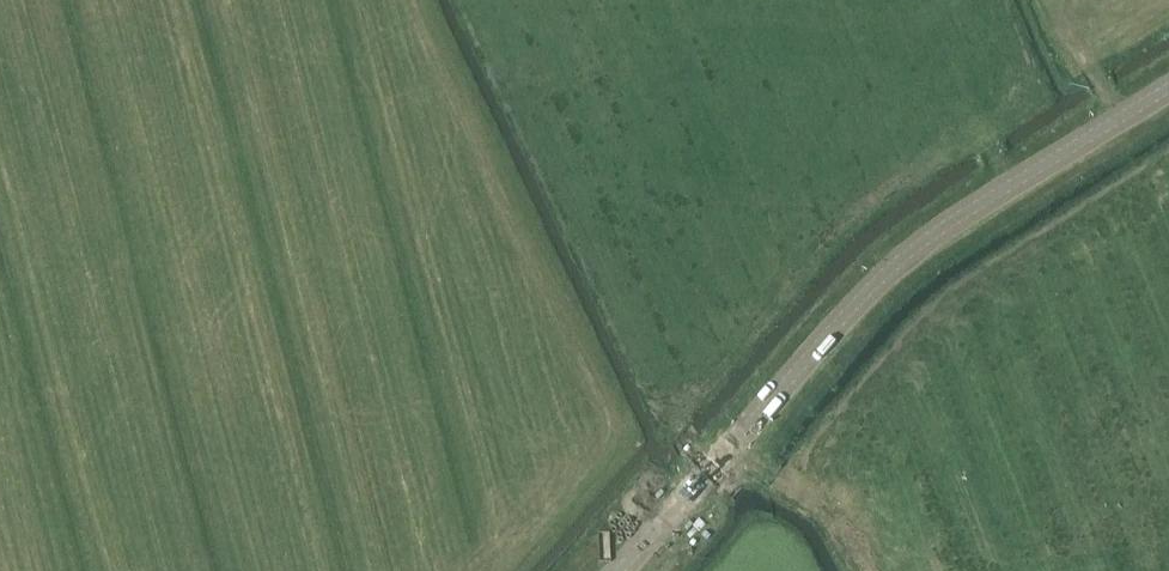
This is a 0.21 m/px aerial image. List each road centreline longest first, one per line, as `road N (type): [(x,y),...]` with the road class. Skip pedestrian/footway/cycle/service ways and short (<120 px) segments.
road 1 (tertiary): [(620,570),(888,271),(967,211),(1168,87)]

